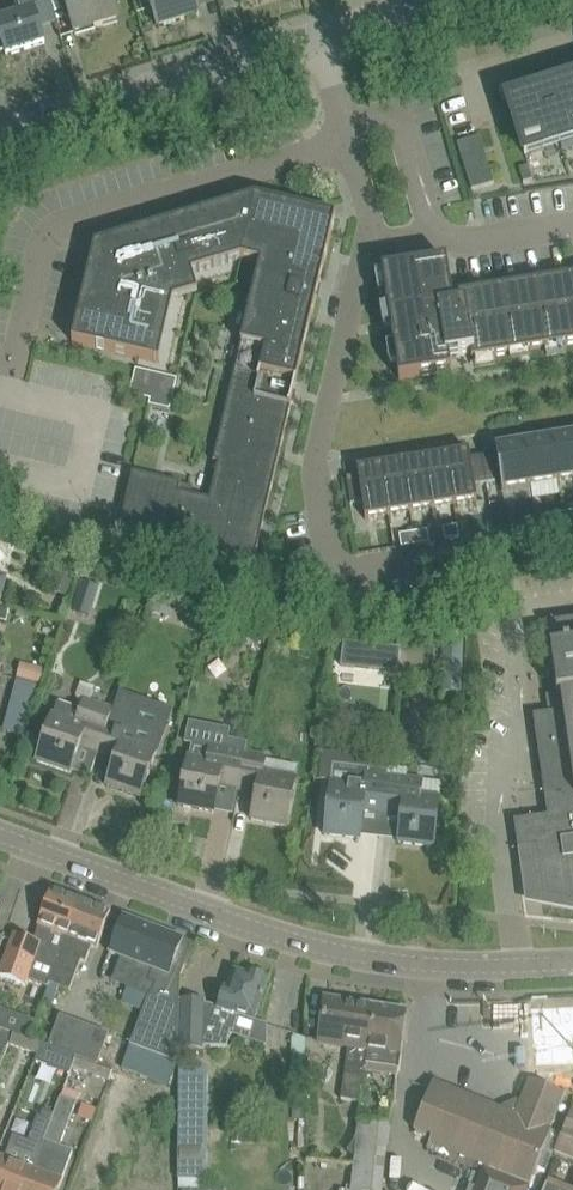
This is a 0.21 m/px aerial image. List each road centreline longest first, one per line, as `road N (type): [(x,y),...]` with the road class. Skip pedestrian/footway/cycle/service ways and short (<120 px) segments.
road 1 (tertiary): [(572,960),(422,963),(297,942),(0,836)]
road 2 (residential): [(455,559),(343,573),(327,567),(315,462),(363,252)]
road 3 (unclassified): [(319,32),(0,130)]
road 4 (residential): [(363,252),(369,222),(319,32)]
road 5 (residential): [(363,252),(572,221)]

